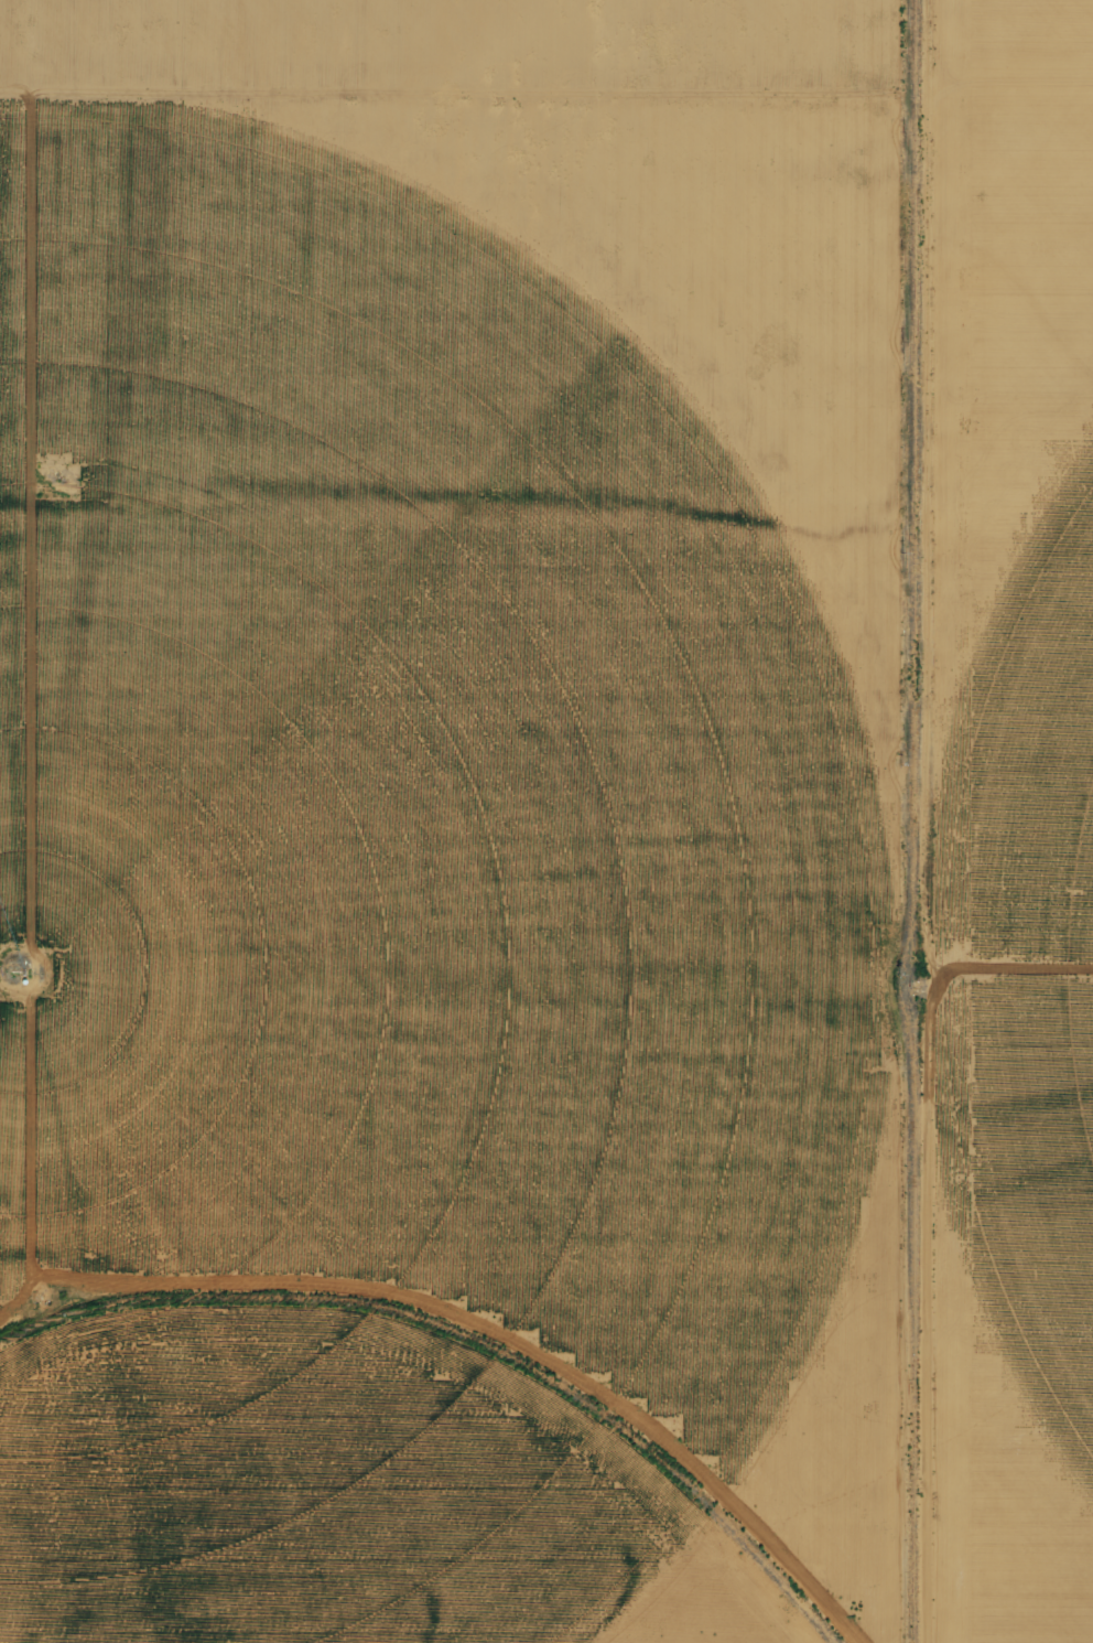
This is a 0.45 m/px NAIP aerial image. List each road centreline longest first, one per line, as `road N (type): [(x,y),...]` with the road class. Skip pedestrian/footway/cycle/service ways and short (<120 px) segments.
road 1 (residential): [(905,1642),(916,0)]

